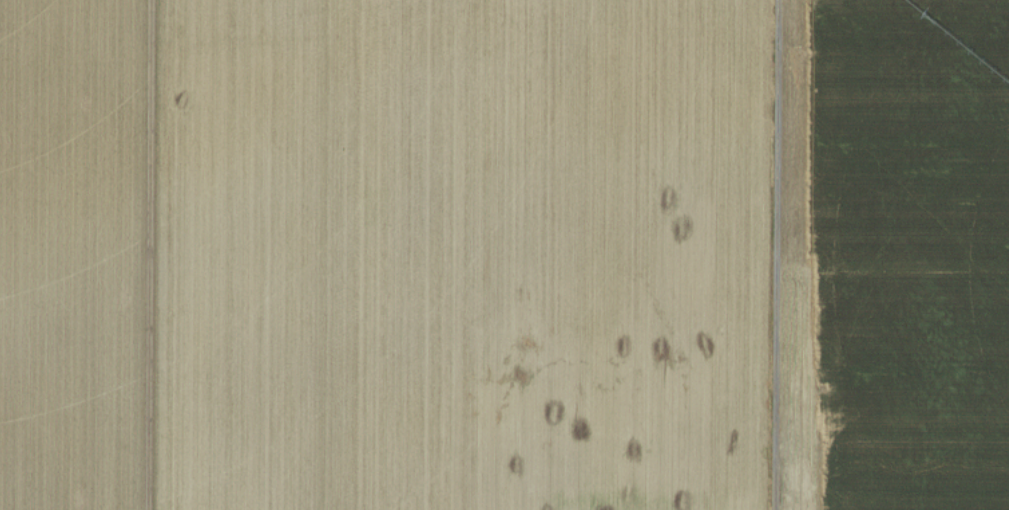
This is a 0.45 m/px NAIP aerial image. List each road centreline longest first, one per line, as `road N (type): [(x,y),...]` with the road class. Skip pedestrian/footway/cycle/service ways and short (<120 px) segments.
road 1 (residential): [(148,509),(151,0)]

